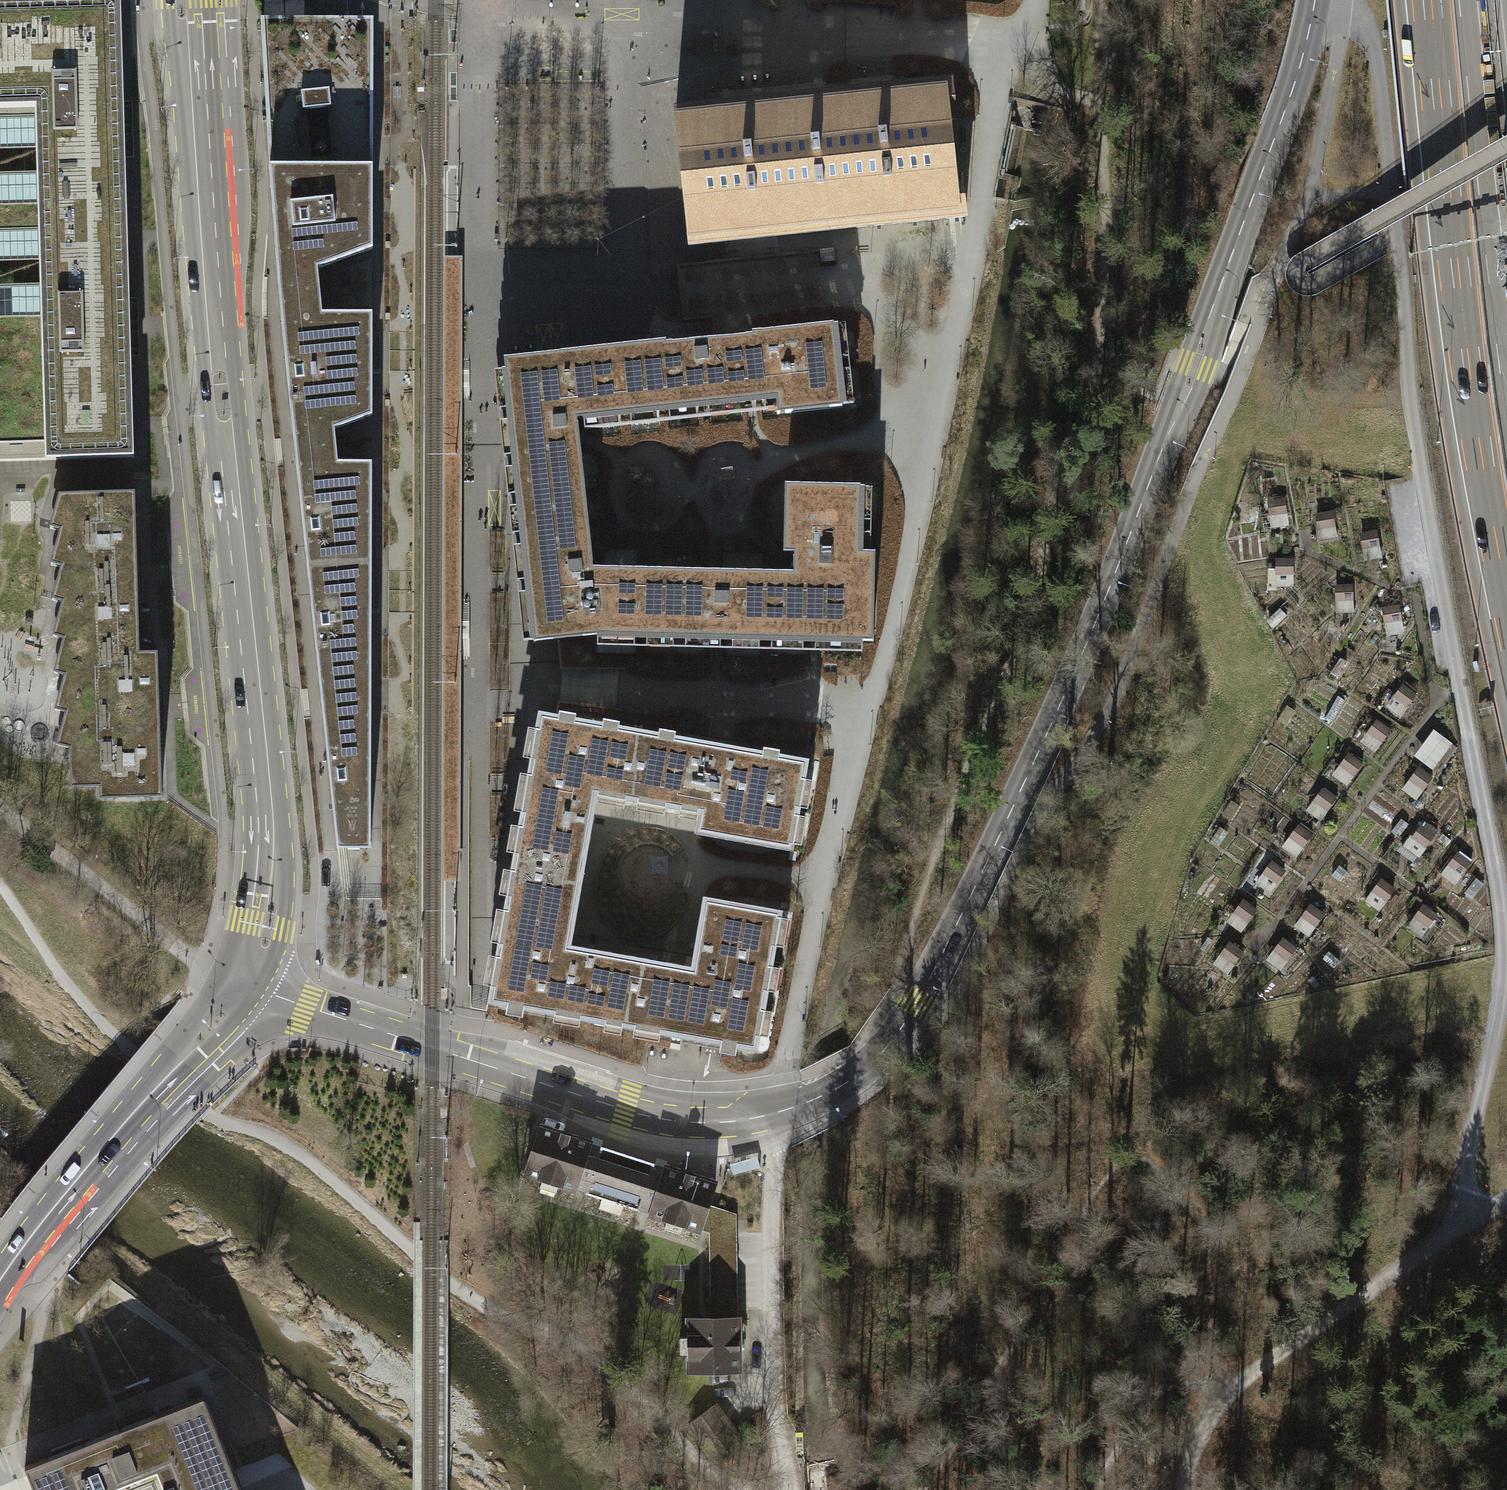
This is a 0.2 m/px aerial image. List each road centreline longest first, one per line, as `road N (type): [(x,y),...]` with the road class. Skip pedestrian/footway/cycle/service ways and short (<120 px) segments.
road 1 (secondary): [(776,1114),(843,1084),(886,1042),(913,1001),(1042,741),(1193,365),(1292,92),(1316,0)]
road 2 (primary): [(251,984),(268,926),(274,851),(221,395),(187,0)]
road 3 (track): [(1316,1),(1370,37),(1409,388),(1466,729)]
road 4 (secondary): [(251,984),(405,1047),(645,1120),(698,1126),(776,1114)]
road 5 (motorway): [(1442,0),(1506,533)]
road 6 (unclassified): [(1466,729),(1493,856),(1504,978),(1464,1166),(1474,1215)]
road 7 (residential): [(476,276),(475,751)]
road 8 (track): [(1222,1397),(1474,1215),(1506,1199)]
road 9 (primary): [(46,1224),(251,984)]
road 10 (residential): [(774,1378),(776,1114)]
road 11 (track): [(0,814),(201,964)]
road 12 (residential): [(619,42),(622,274)]
road 13 (residential): [(476,276),(473,49)]
road 14 (residential): [(695,39),(843,30)]
road 15 (residential): [(473,49),(619,42)]
road 16 (residential): [(622,274),(476,276)]

